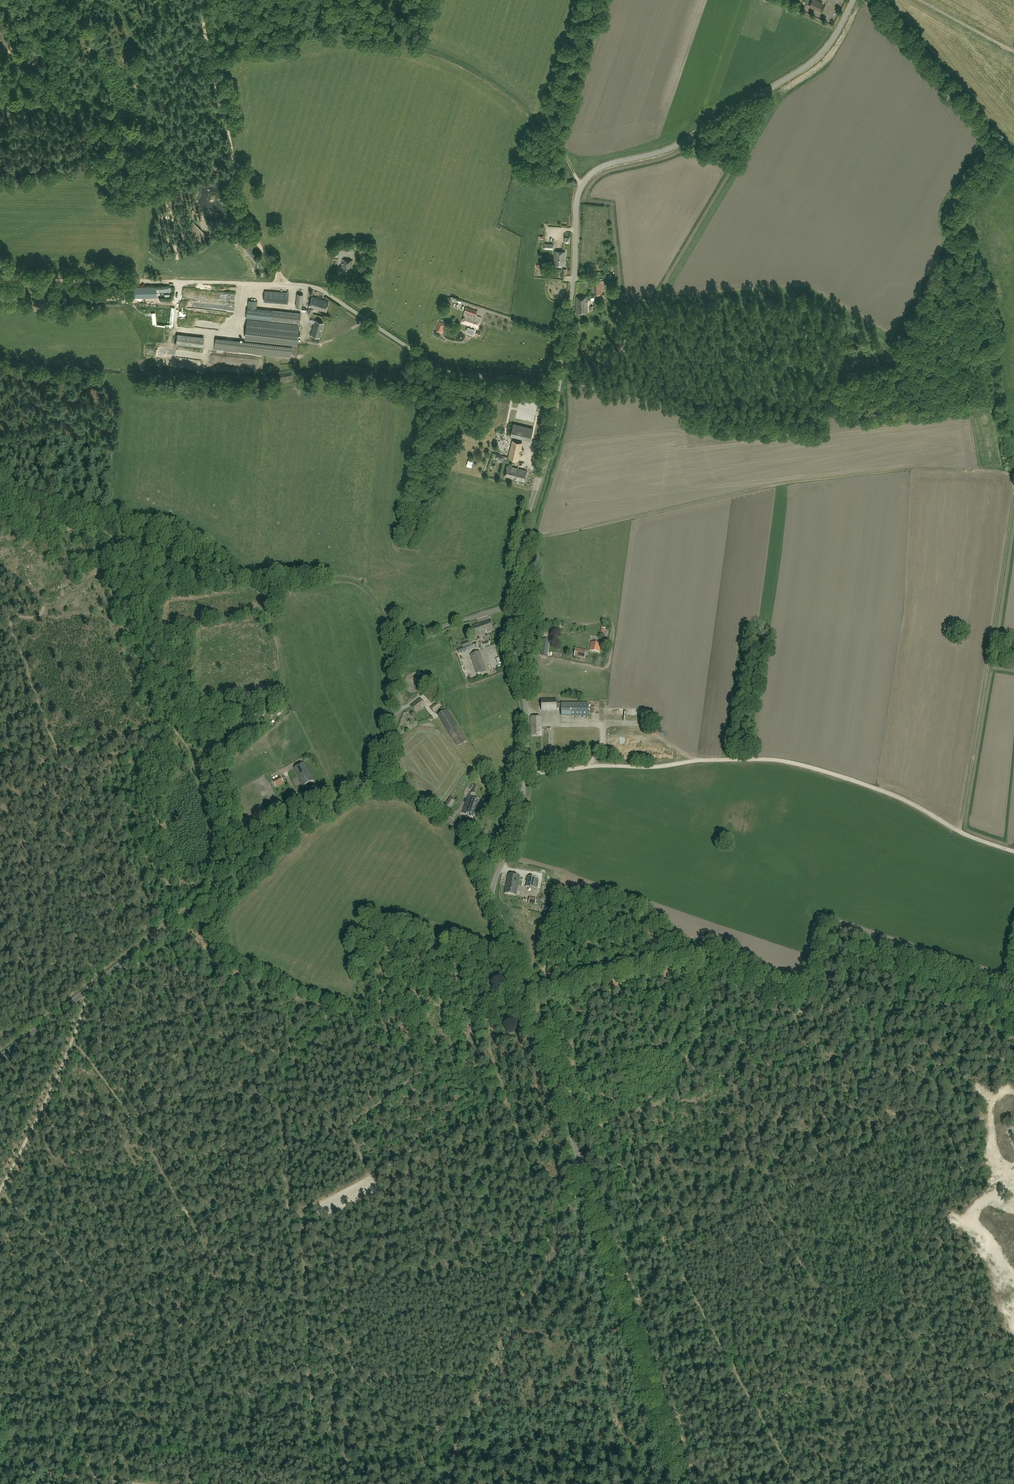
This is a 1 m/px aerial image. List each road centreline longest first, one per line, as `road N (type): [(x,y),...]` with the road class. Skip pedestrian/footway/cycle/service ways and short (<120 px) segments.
road 1 (unclassified): [(684,1483),(491,902)]
road 2 (track): [(864,0),(983,136),(948,205),(947,251),(891,347),(899,366),(954,367),(979,471)]
road 3 (unclassified): [(559,384),(582,185),(603,166),(670,149),(809,64),(853,0)]
road 4 (track): [(979,471),(804,480),(521,540)]
road 5 (track): [(960,832),(896,797),(767,762),(569,769),(523,781)]
road 6 (unclassified): [(0,1055),(364,790)]
road 7 (track): [(582,185),(541,121),(433,53),(346,37),(210,59)]
road 8 (track): [(798,1483),(600,1127)]
road 9 (track): [(679,1093),(700,1030),(842,1017),(878,993),(927,1002),(1013,1038)]
road 10 (track): [(960,832),(1013,496)]
road 11 (track): [(66,1475),(101,1306),(0,1190)]
road 12 (unclassified): [(559,384),(448,373),(326,293),(282,283)]
road 13 (unclassified): [(491,902),(517,827),(525,753),(508,607)]
road 14 (track): [(282,283),(232,202),(203,0)]
road 15 (track): [(292,1212),(504,1100),(488,1045)]
road 16 (track): [(255,592),(222,554),(183,531),(25,495),(0,471)]
road 17 (track): [(671,1255),(890,1127),(889,1115)]
road 18 (track): [(735,1370),(837,1325),(763,1201)]
road 19 (track): [(484,1379),(582,1162)]
road 20 (track): [(0,279),(235,282)]
road 21 (track): [(117,0),(196,218)]
road 22 (unclassified): [(508,607),(559,384)]
road 23 (track): [(186,757),(282,706),(272,629),(255,592)]
road 24 (track): [(679,1093),(786,1066),(889,1115)]
road 25 (track): [(796,1480),(955,1448),(1013,1426)]
road 26 (unclassified): [(386,743),(408,643),(508,607)]
road 27 (track): [(283,1147),(345,1129),(453,1051)]
road 28 (track): [(306,1043),(120,1106)]
road 29 (track): [(307,1396),(292,1212)]
road 30 (track): [(528,1007),(618,978),(696,969)]
road 31 (track): [(120,1106),(207,1252)]
road 32 (track): [(0,1190),(73,1038)]
road 33 (track): [(306,1043),(329,1013),(453,1051)]
road 34 (track): [(389,626),(357,582),(263,576),(255,592)]
road 35 (track): [(608,0),(557,144)]
road 36 (unclassified): [(491,902),(454,826),(400,790)]
road 37 (track): [(60,756),(148,728),(175,738),(186,757)]
road 38 (track): [(60,756),(10,622)]
road 39 (track): [(295,377),(336,370),(391,378),(416,353)]

